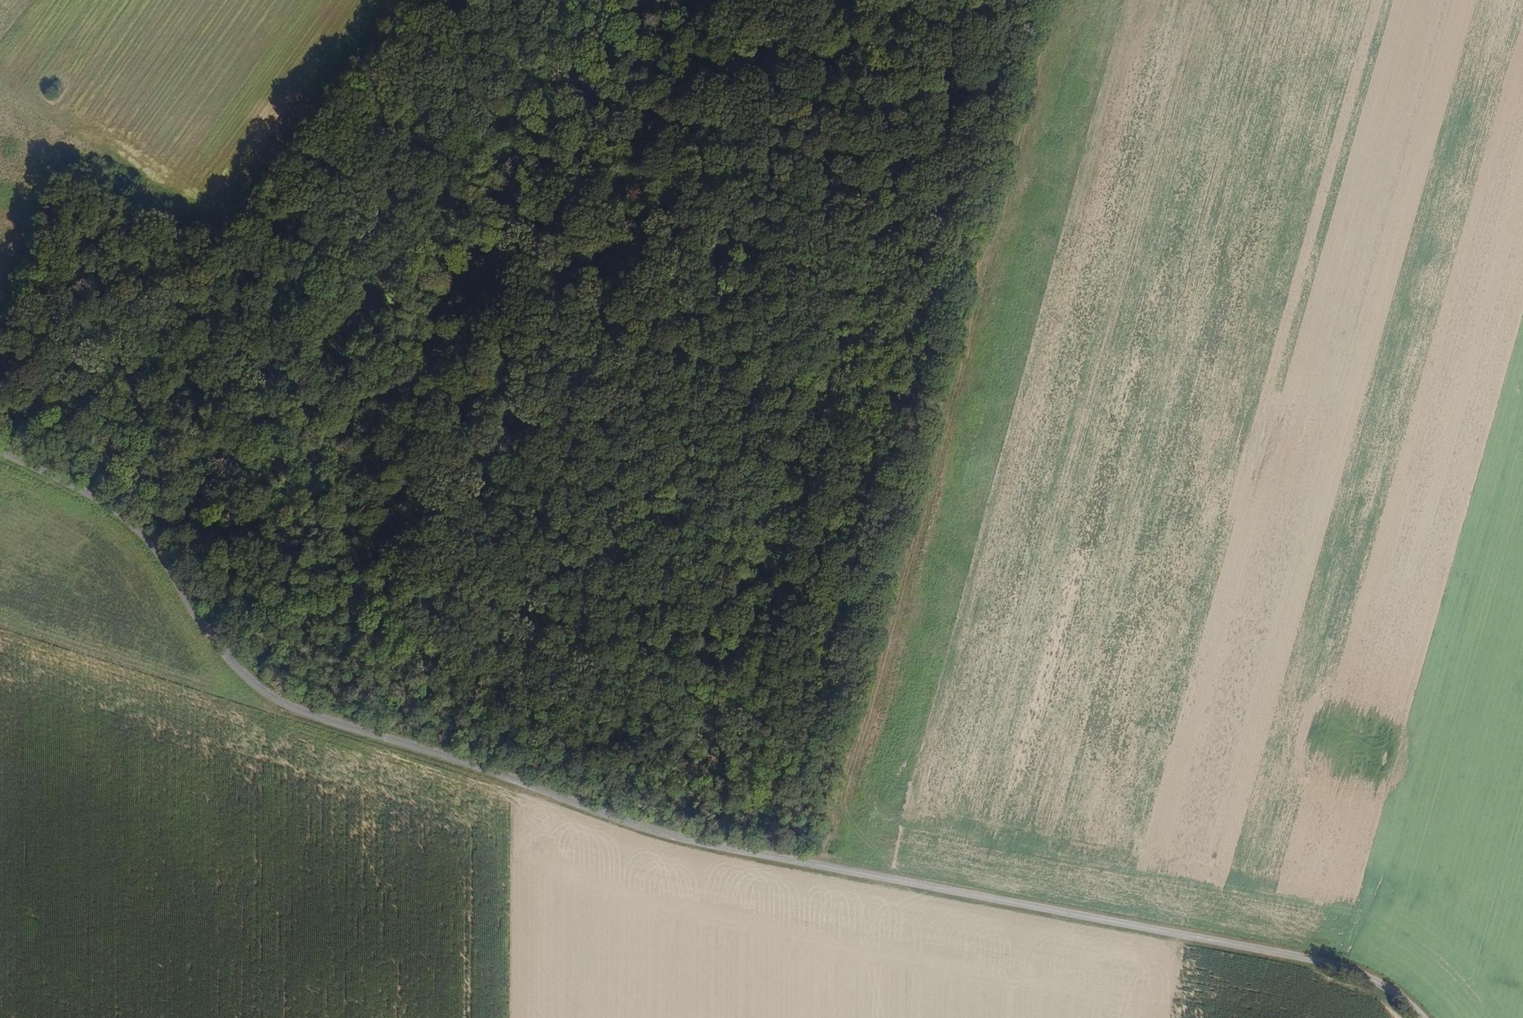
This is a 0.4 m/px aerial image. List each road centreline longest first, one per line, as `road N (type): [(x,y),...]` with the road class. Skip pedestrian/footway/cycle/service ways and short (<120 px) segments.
road 1 (tertiary): [(1423,1017),(1382,981),(1319,962),(732,849),(297,714),(232,660),(127,515),(0,454)]

